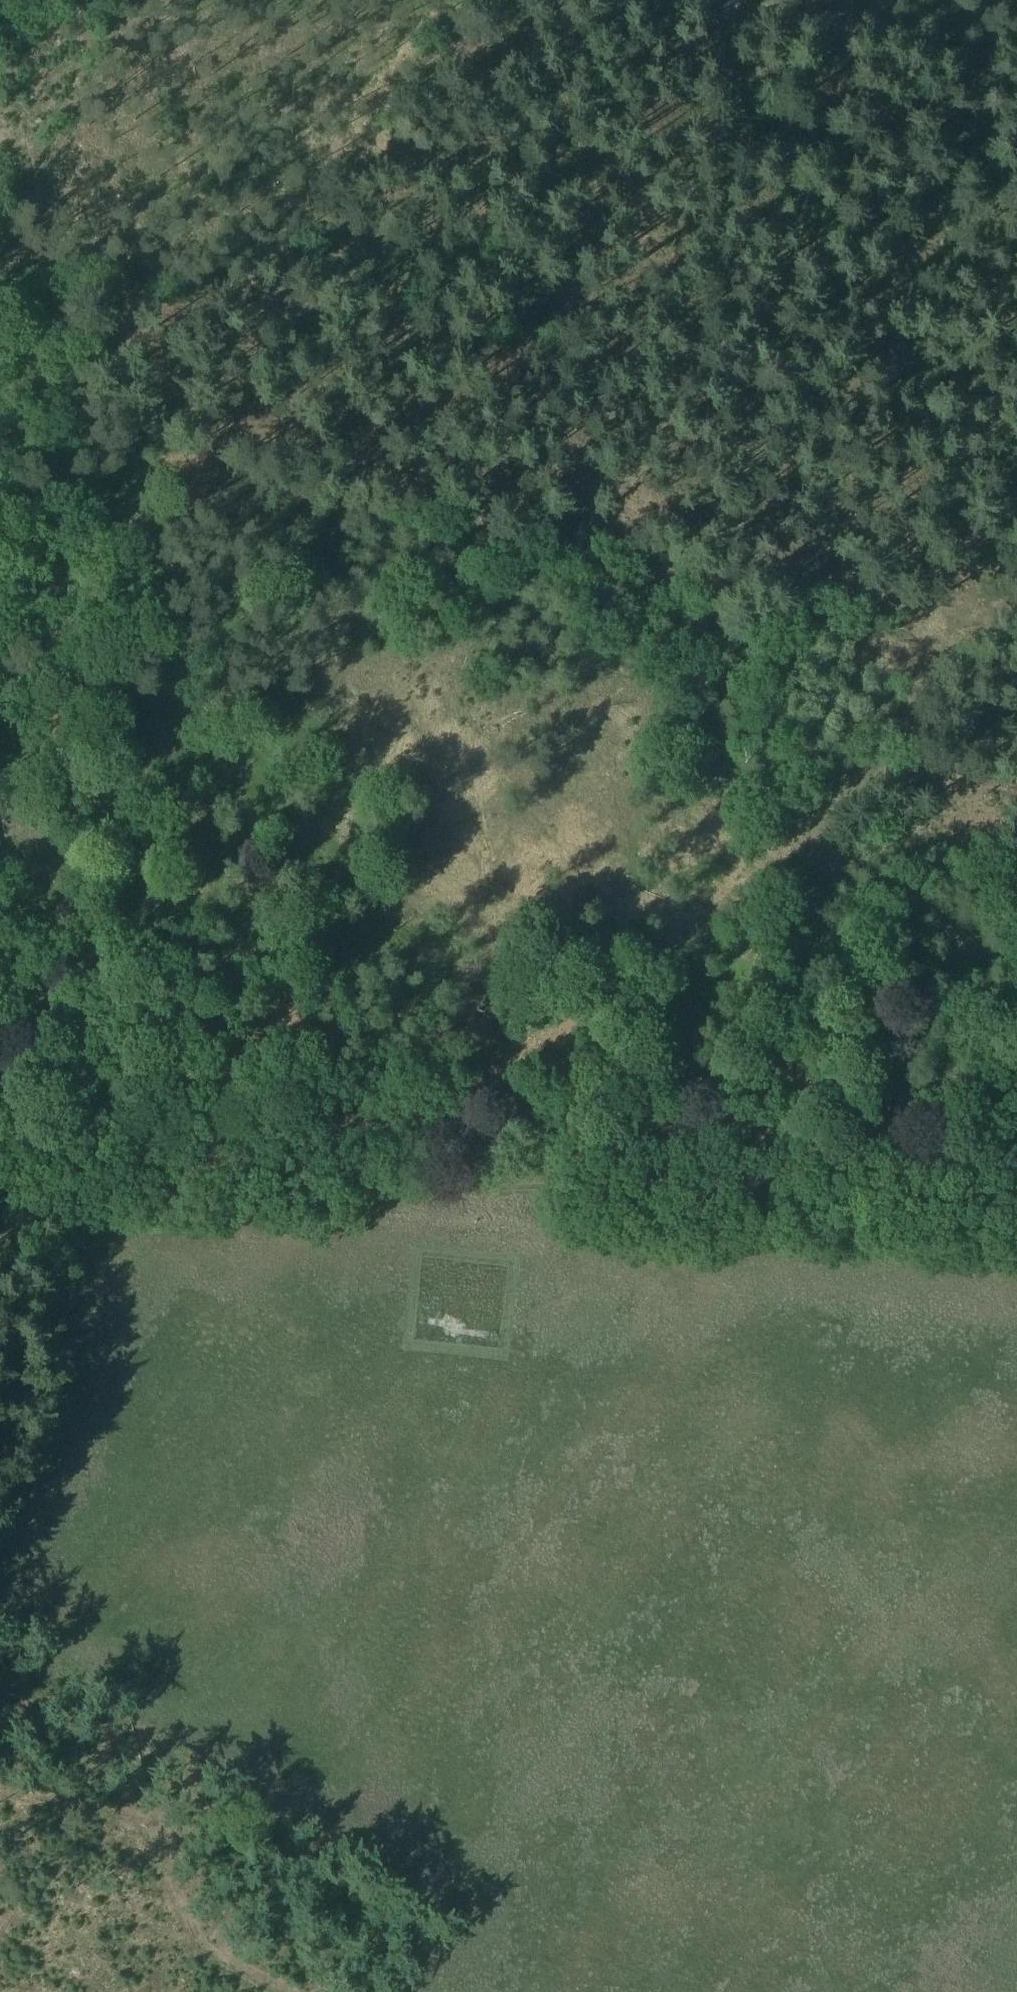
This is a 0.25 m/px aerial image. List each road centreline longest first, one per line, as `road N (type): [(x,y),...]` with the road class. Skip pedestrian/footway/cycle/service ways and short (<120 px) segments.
road 1 (track): [(1016,1206),(0,1163)]
road 2 (track): [(0,280),(168,0)]

